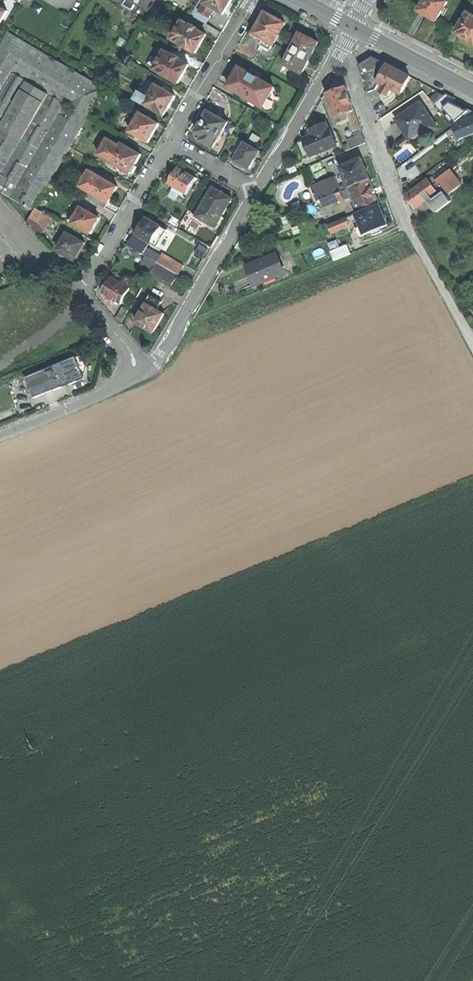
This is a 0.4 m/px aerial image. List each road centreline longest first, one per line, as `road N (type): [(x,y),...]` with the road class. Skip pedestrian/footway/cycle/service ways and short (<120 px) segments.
road 1 (residential): [(342,52),(408,244),(472,357)]
road 2 (residential): [(146,367),(256,191)]
road 3 (residential): [(83,298),(172,141)]
road 4 (residential): [(256,191),(342,52)]
road 5 (residential): [(172,141),(252,0)]
road 6 (residential): [(0,434),(146,367)]
road 7 (secondary): [(353,26),(472,89)]
road 8 (residential): [(0,208),(83,298)]

